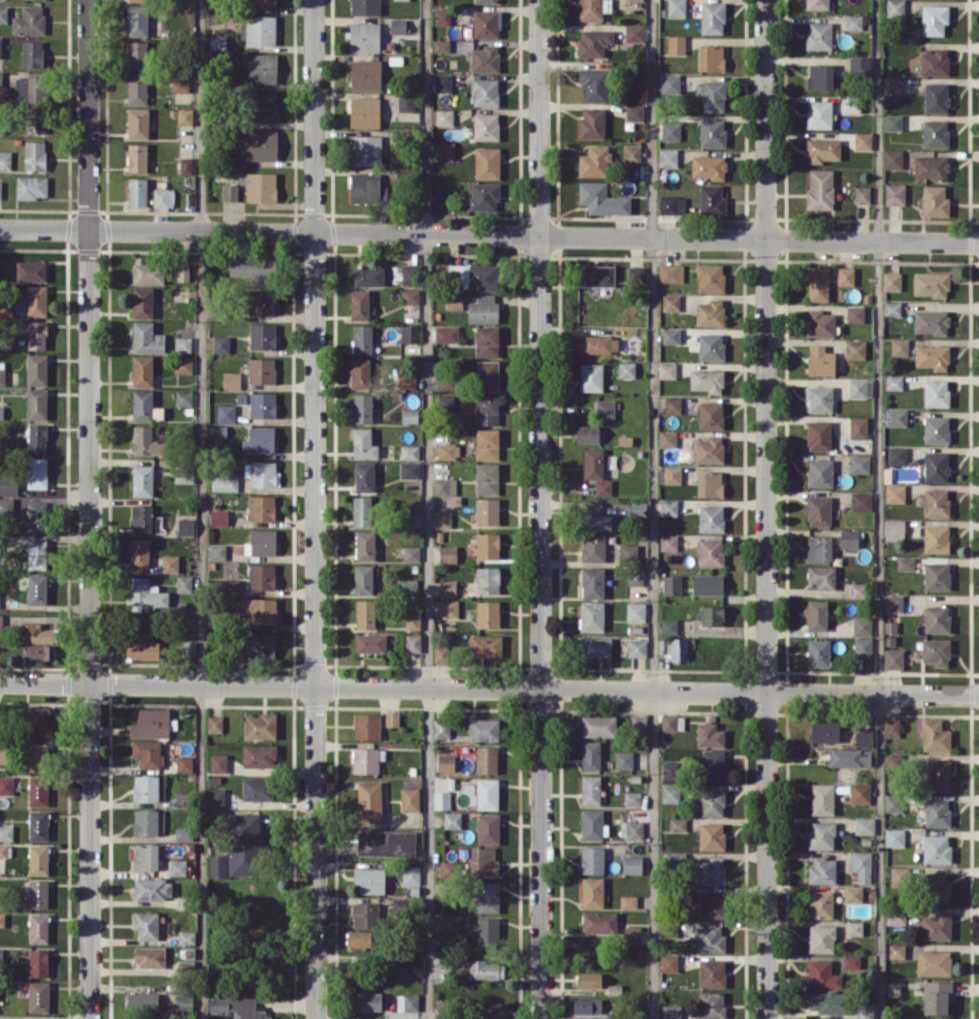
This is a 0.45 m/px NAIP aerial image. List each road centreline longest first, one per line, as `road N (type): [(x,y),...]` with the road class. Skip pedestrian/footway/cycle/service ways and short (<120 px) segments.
road 1 (residential): [(540,0),(541,1018)]
road 2 (residential): [(766,0),(767,1018)]
road 3 (residential): [(315,0),(316,1018)]
road 4 (residential): [(88,0),(88,1018)]
road 5 (residential): [(0,229),(978,243)]
road 6 (residential): [(0,681),(978,694)]

